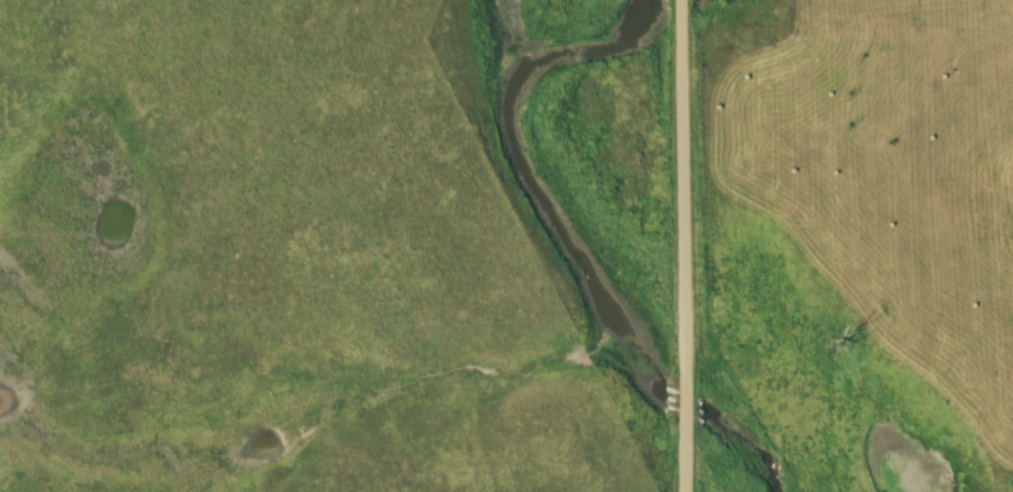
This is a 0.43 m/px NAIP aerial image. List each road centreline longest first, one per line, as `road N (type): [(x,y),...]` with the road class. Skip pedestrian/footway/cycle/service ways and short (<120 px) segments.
road 1 (residential): [(688,491),(681,0)]

